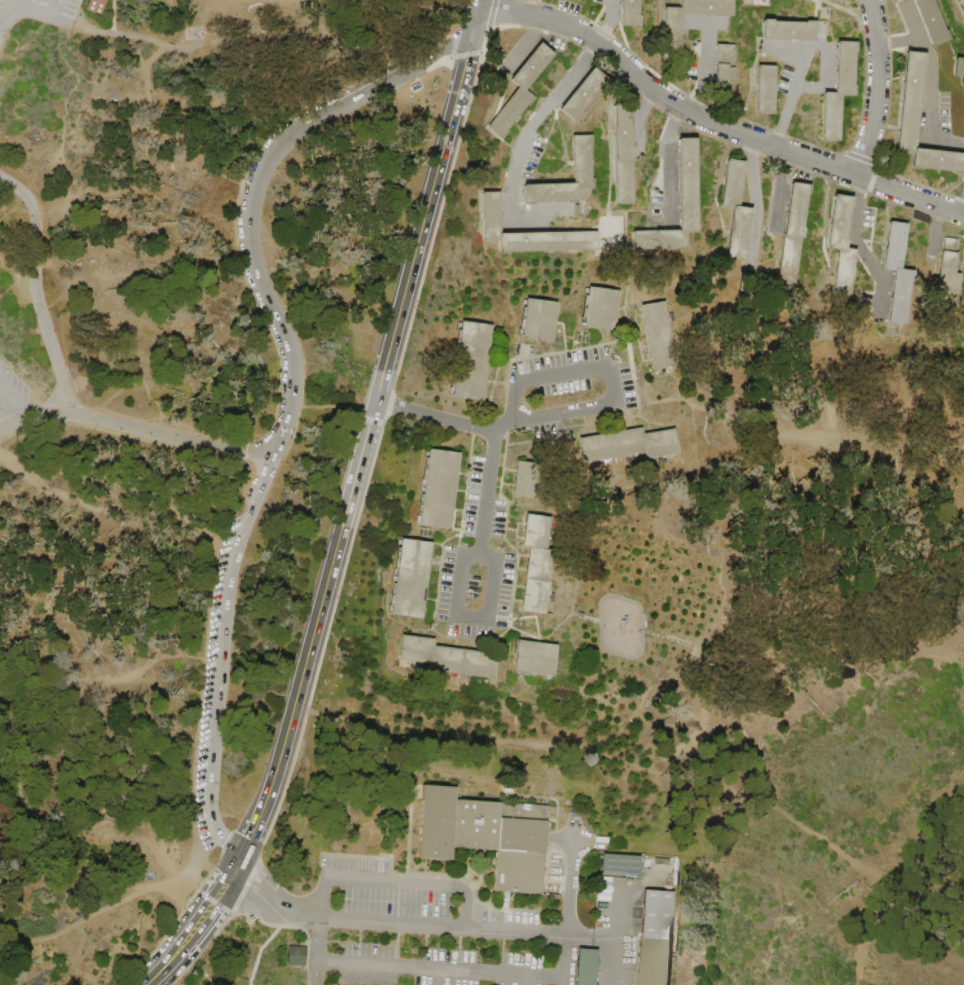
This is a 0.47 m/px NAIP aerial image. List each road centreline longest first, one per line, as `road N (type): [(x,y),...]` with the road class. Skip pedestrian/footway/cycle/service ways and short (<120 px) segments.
road 1 (secondary): [(471,41),(284,742),(240,857)]
road 2 (residential): [(478,7),(573,28),(723,128),(963,215)]
road 3 (residential): [(274,461),(242,529),(227,590),(210,801),(223,839),(240,857)]
road 4 (residential): [(342,105),(271,158),(250,211),(250,252),(293,355),(295,397),(274,461)]
road 5 (residential): [(857,175),(878,98),(870,0)]
road 6 (residential): [(471,41),(443,47),(342,105)]
road 7 (residential): [(751,139),(758,200),(747,279)]
road 8 (residential): [(375,401),(493,431),(508,420)]
road 9 (secondary): [(224,884),(145,984)]

